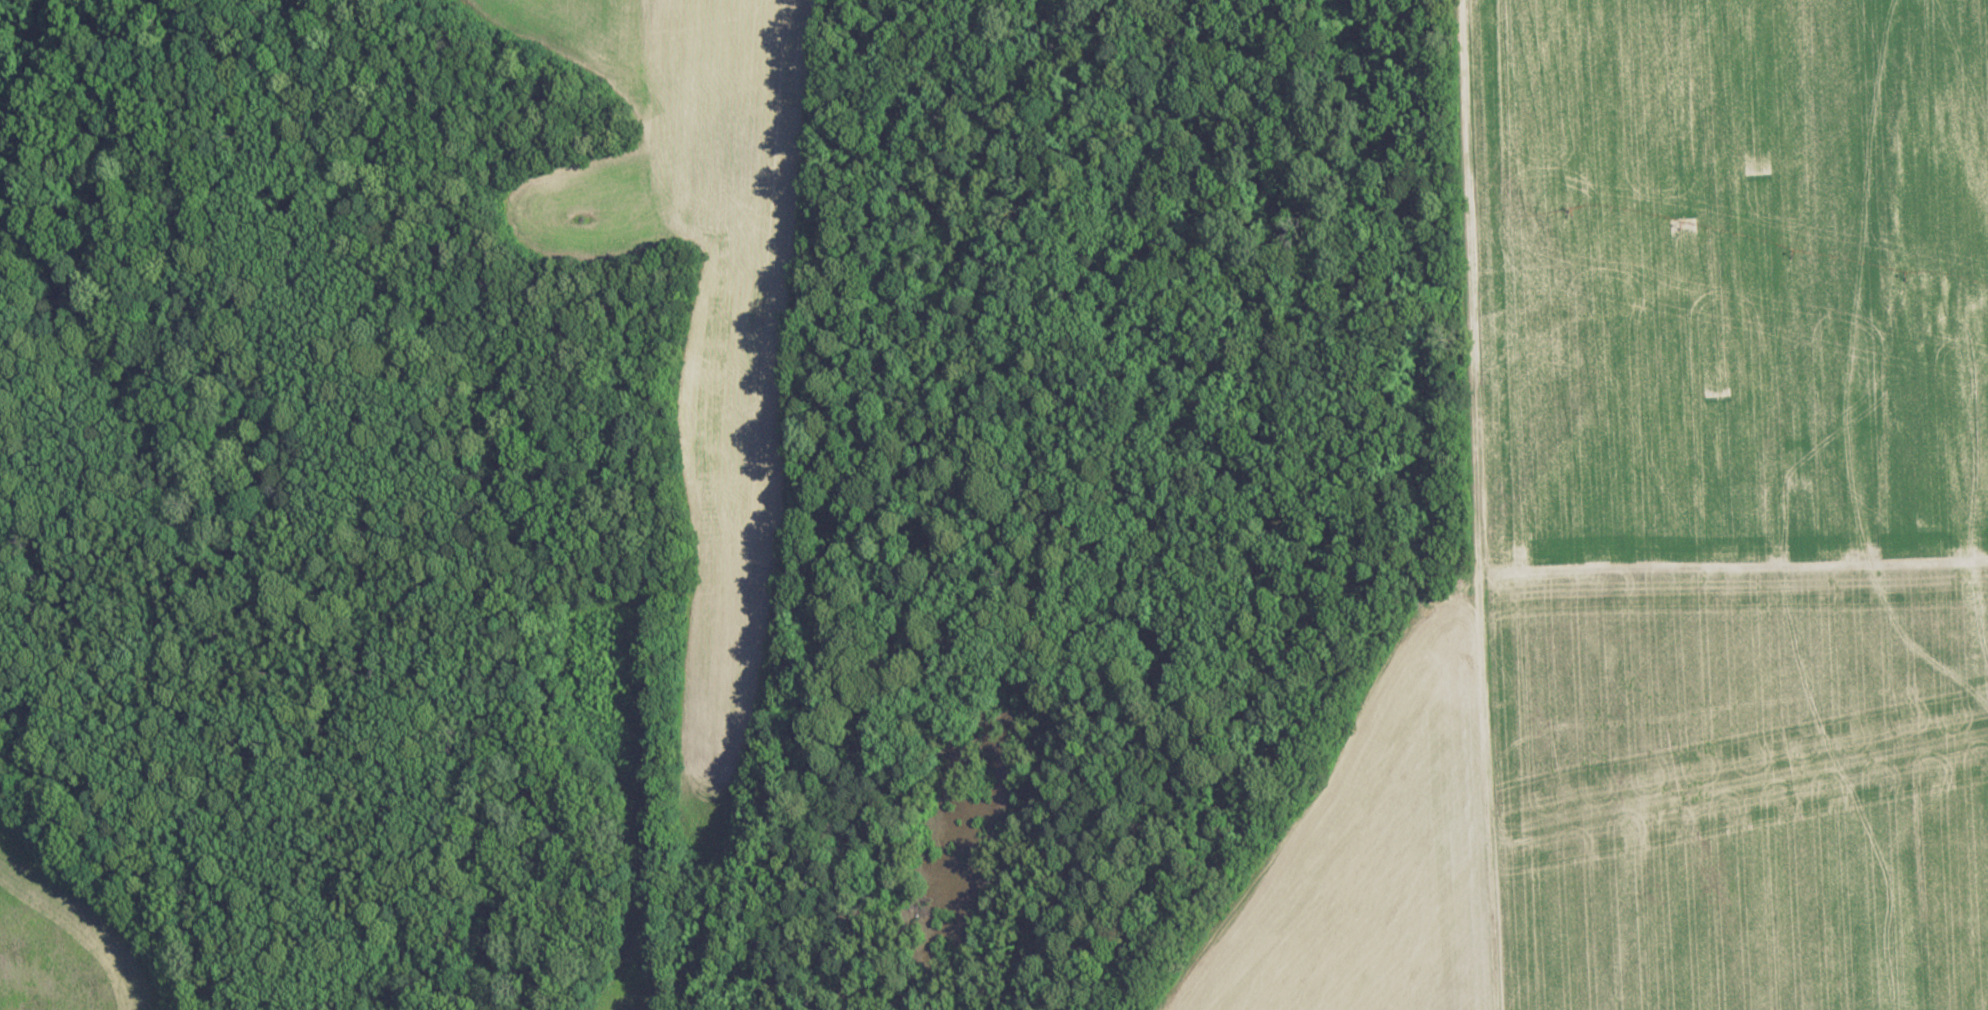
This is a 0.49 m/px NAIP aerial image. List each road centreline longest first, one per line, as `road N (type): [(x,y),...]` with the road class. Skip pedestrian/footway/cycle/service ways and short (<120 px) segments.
road 1 (track): [(1495,1009),(1455,0)]

